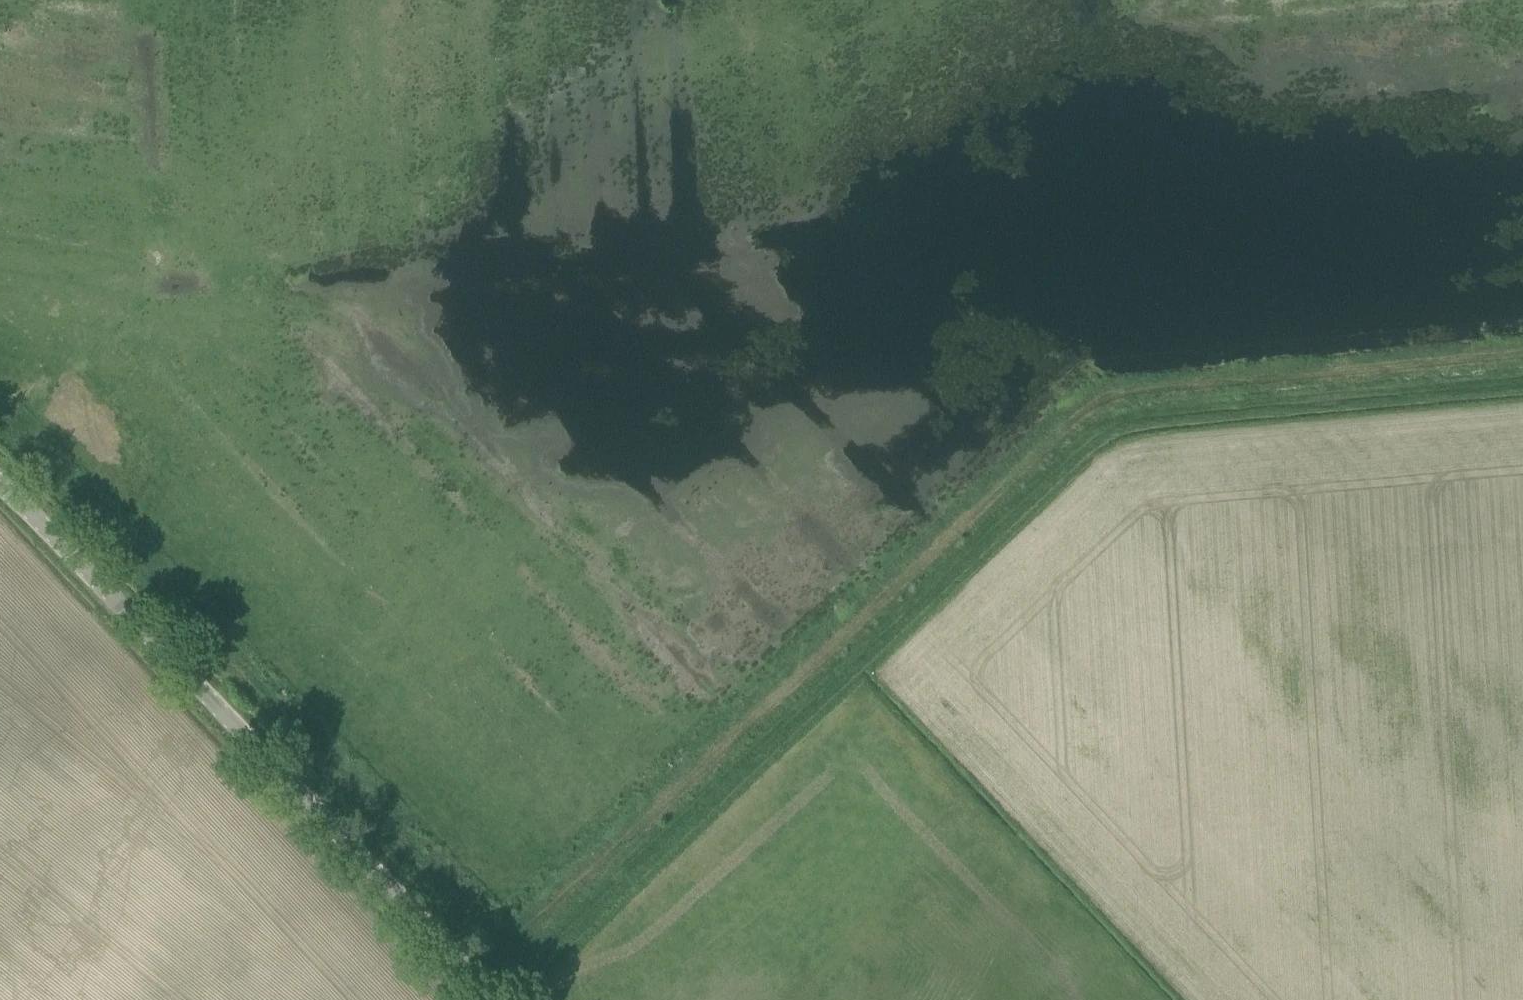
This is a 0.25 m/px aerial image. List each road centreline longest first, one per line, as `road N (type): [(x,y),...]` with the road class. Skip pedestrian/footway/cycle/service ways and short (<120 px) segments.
road 1 (unclassified): [(494,999),(0,490)]

